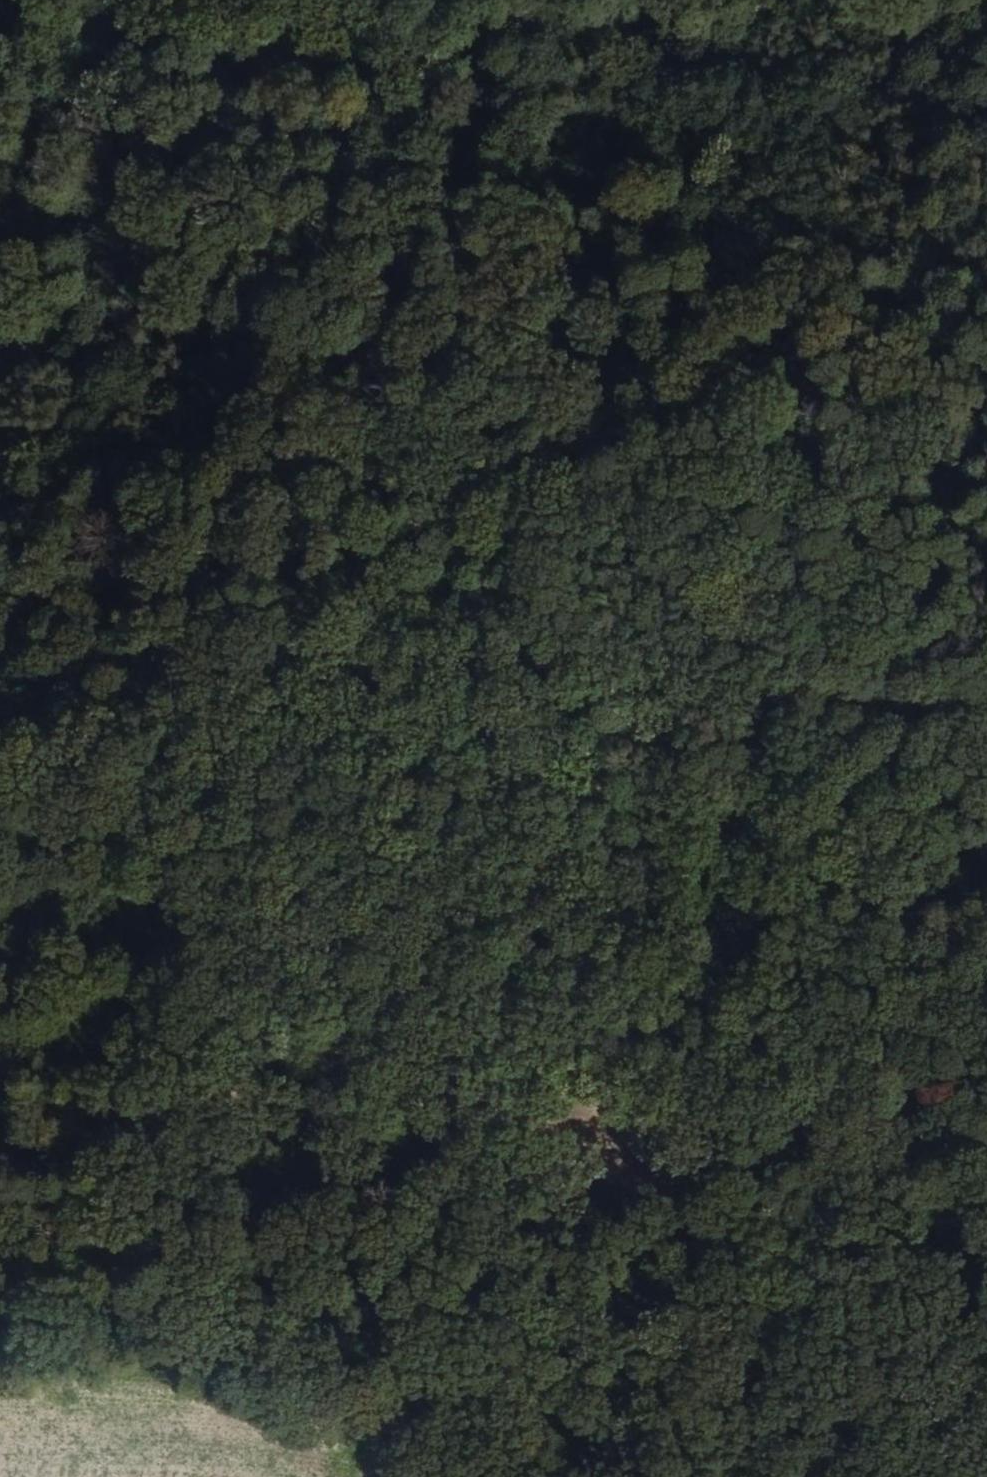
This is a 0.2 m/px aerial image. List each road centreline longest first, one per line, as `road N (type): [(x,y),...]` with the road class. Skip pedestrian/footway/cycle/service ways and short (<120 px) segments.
road 1 (track): [(479,1105),(535,1124),(889,1312),(950,1356),(986,1404)]
road 2 (track): [(482,639),(418,670),(306,692),(173,767),(140,776),(0,778)]
road 3 (track): [(0,1112),(349,1095),(479,1105)]
road 4 (track): [(986,1010),(609,735)]
road 5 (track): [(479,1105),(558,862),(598,784),(609,735)]
road 6 (track): [(413,1476),(452,1191),(479,1105)]
road 7 (track): [(609,735),(482,639)]

